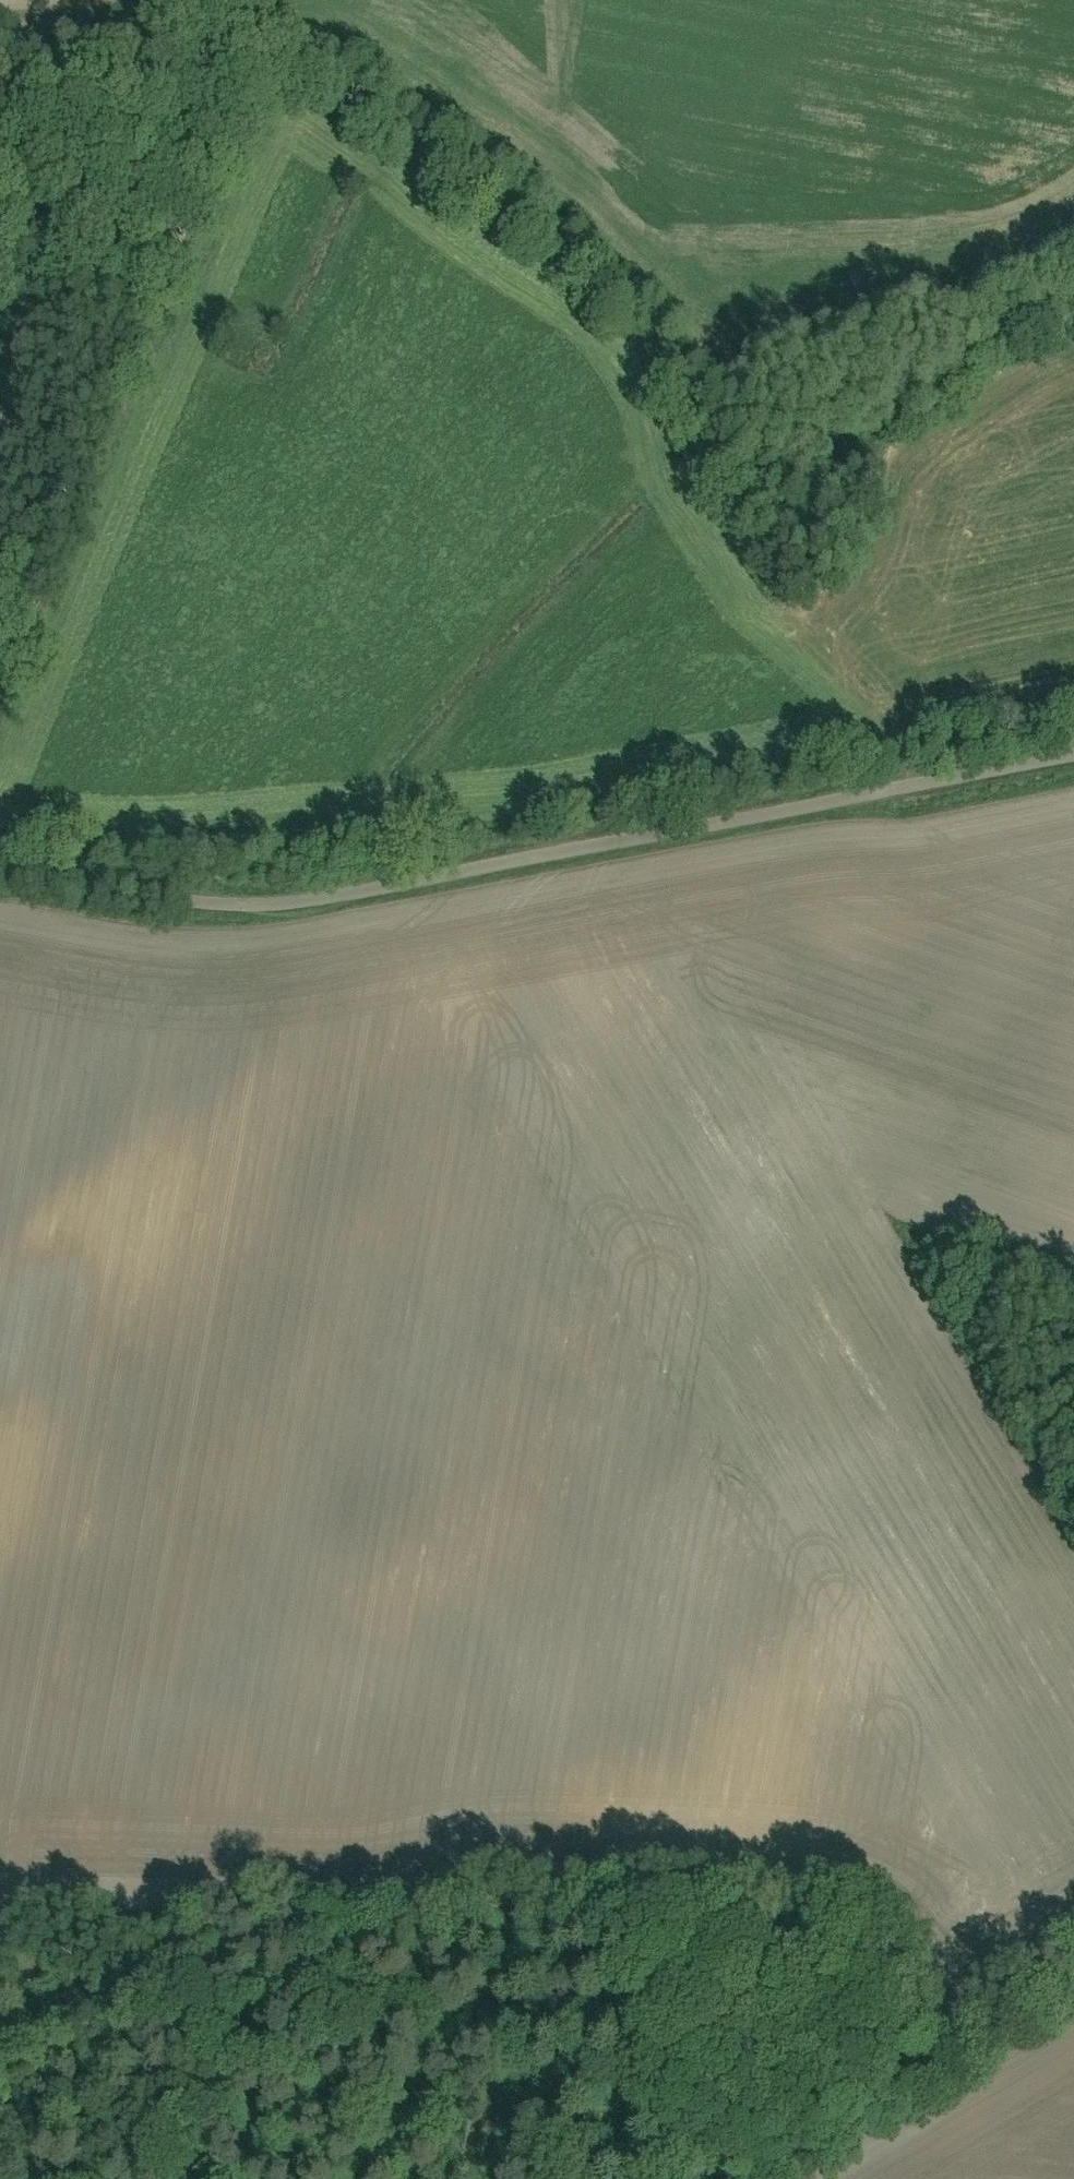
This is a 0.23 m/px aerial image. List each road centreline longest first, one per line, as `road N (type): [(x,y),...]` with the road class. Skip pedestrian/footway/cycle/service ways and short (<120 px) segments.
road 1 (unclassified): [(1073,751),(280,905),(142,899),(0,872)]
road 2 (track): [(743,2178),(1073,1972)]

